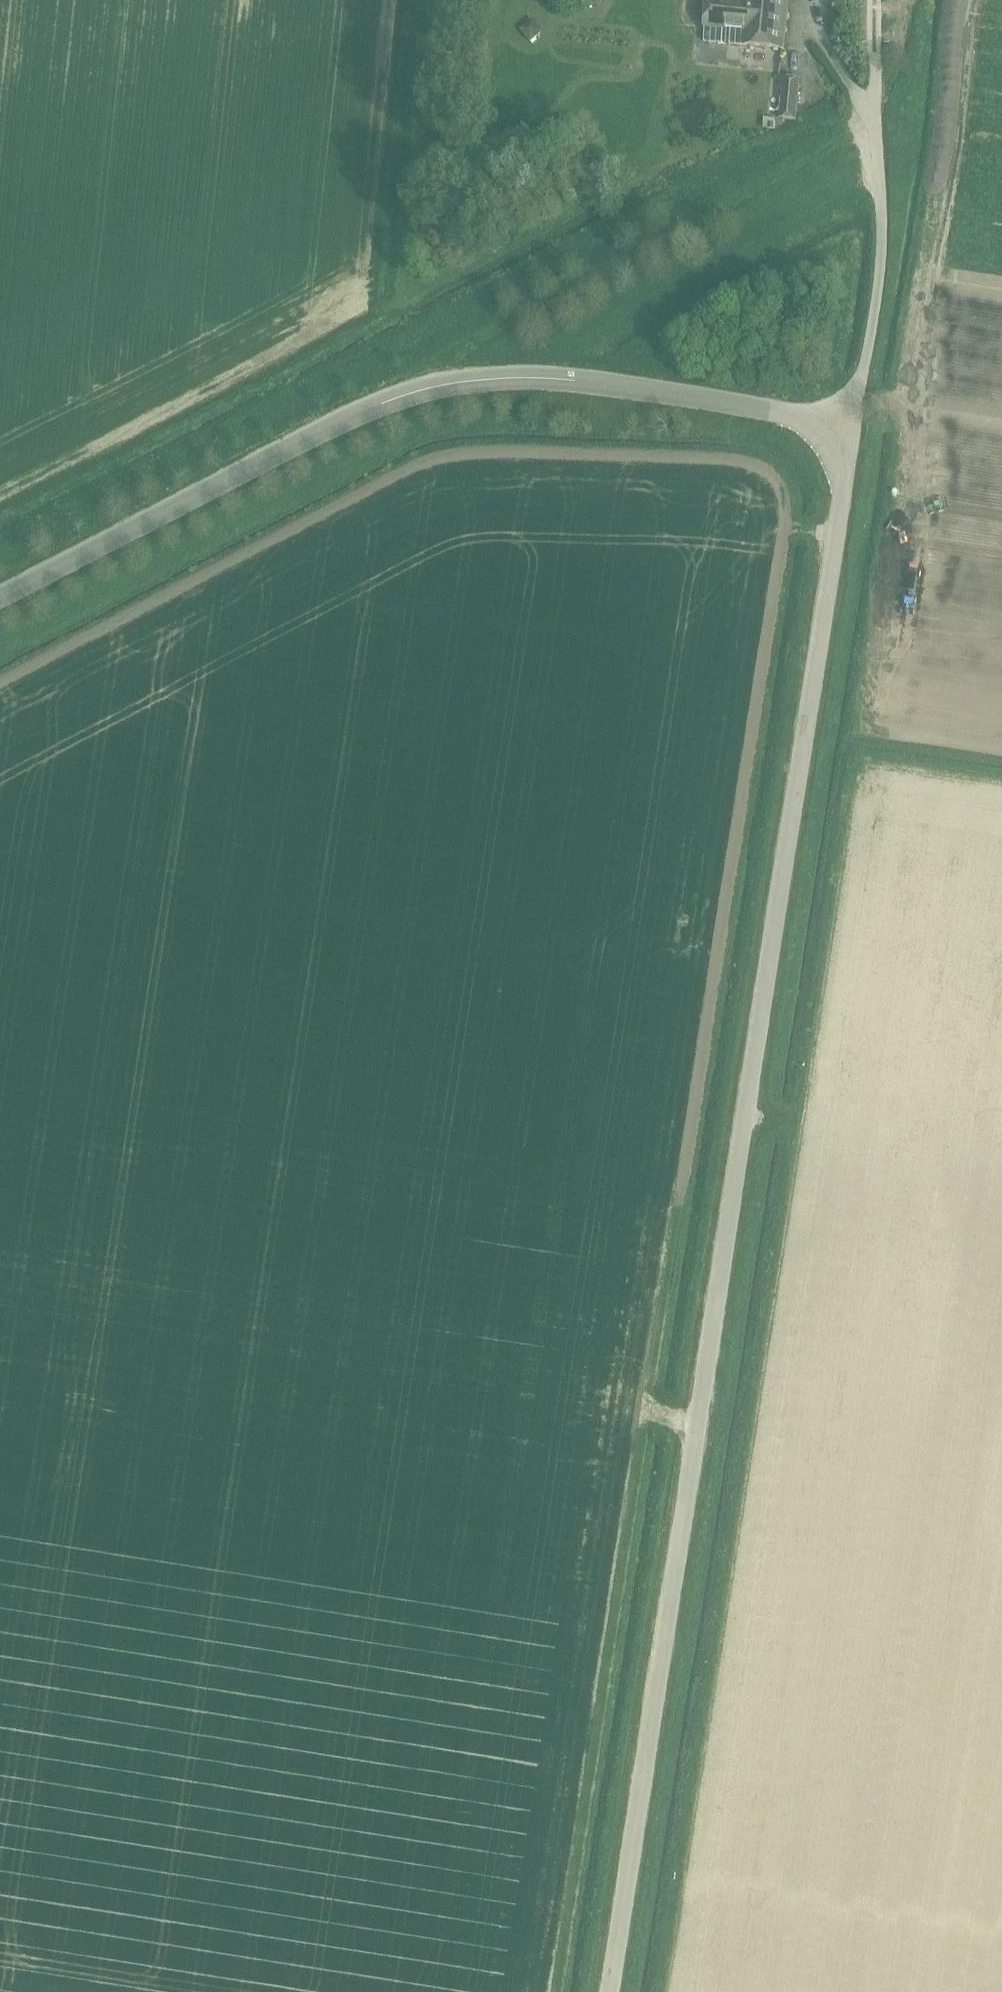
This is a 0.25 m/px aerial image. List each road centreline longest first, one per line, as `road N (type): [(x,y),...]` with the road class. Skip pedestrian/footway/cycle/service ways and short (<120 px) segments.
road 1 (unclassified): [(619,1991),(852,428)]
road 2 (unclassified): [(852,428),(541,378),(442,386),(394,399),(0,599)]
road 3 (track): [(442,386),(466,351),(499,329),(844,147),(875,105)]
road 4 (track): [(852,428),(872,430),(901,410),(959,0)]
road 5 (unclassified): [(852,428),(883,237),(874,0)]

